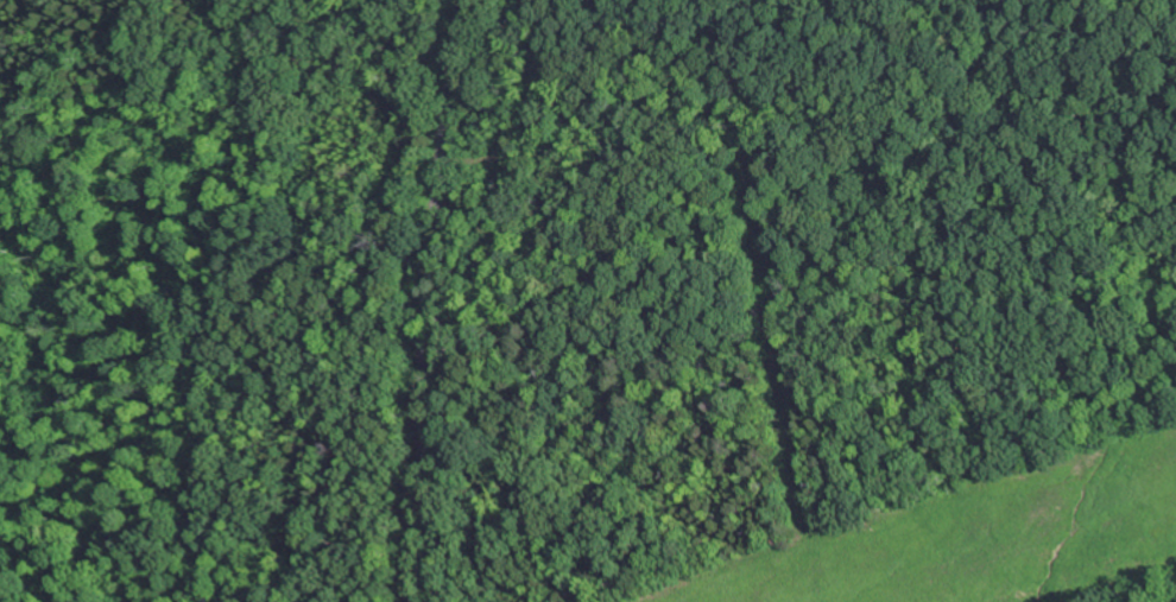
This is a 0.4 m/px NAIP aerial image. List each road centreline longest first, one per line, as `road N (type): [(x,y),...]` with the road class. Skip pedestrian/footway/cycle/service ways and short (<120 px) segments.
road 1 (residential): [(412,601),(430,298),(466,0)]

